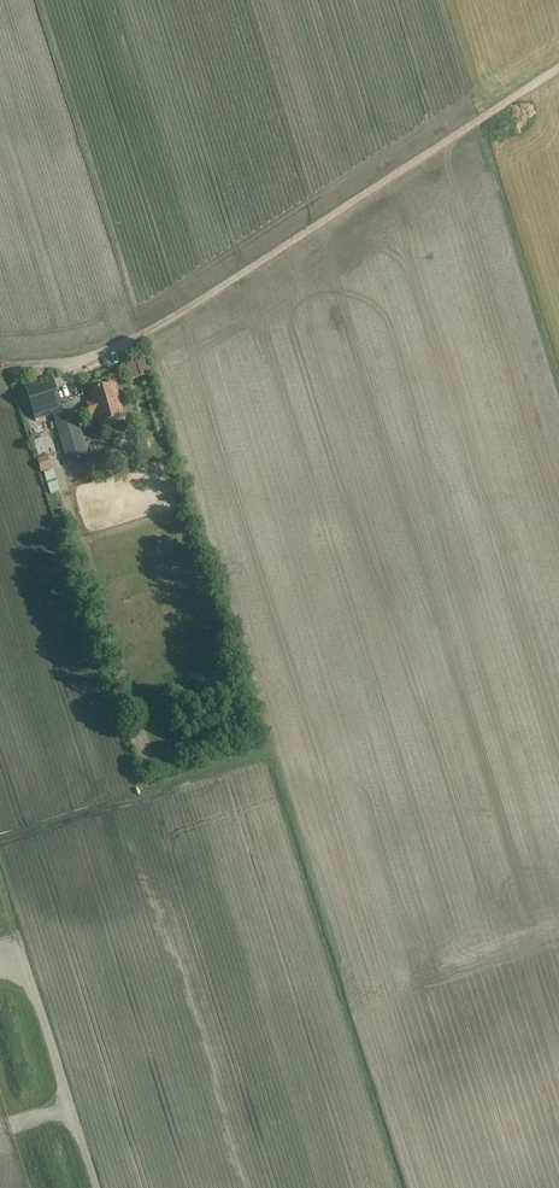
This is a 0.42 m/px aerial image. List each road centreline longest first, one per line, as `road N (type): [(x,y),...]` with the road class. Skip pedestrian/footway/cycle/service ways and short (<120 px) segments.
road 1 (track): [(558,69),(129,344),(49,363),(0,365)]
road 2 (unclassified): [(97,1187),(23,952),(0,959)]

